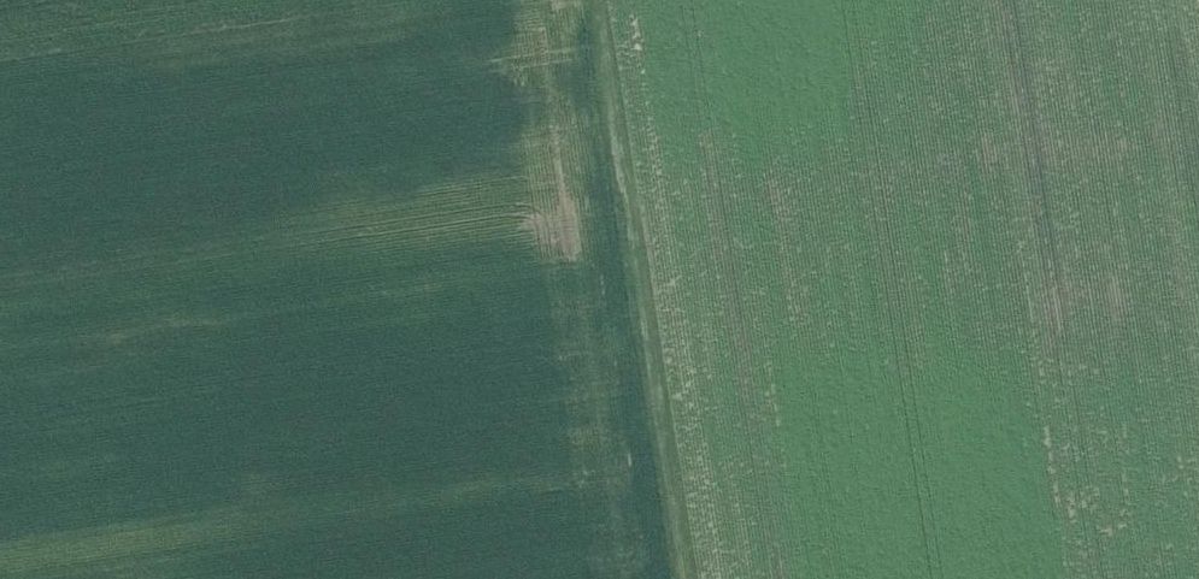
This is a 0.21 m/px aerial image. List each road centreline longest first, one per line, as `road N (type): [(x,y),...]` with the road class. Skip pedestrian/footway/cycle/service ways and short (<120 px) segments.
road 1 (track): [(684,578),(596,0)]

